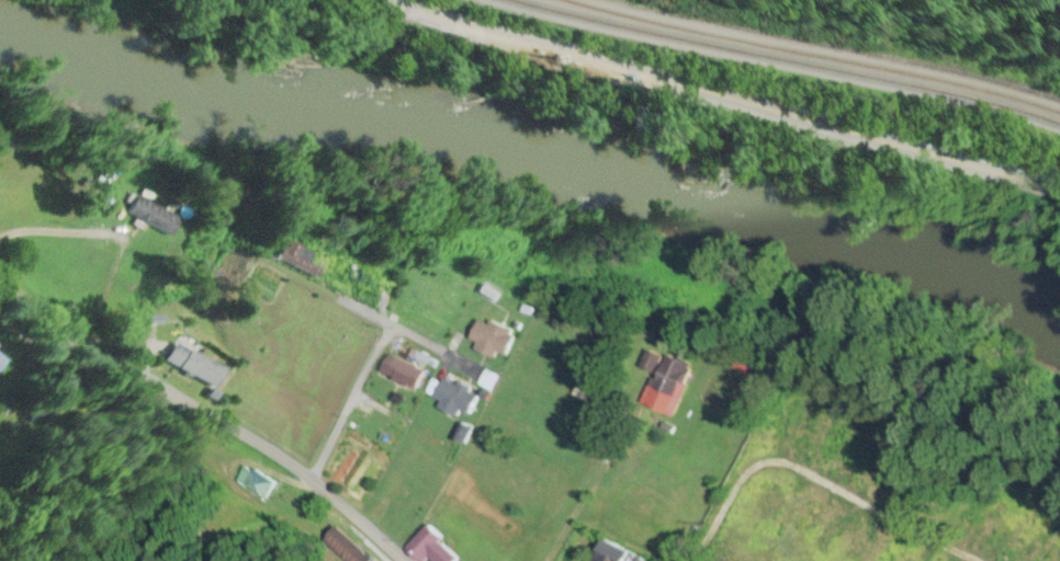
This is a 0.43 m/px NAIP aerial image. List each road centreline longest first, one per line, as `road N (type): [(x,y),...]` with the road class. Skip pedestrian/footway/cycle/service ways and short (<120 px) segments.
road 1 (primary): [(1059,195),(376,0)]
road 2 (secondary): [(404,560),(263,448),(0,287)]
road 3 (residential): [(701,560),(745,478),(770,463),(972,560)]
road 4 (residential): [(311,482),(392,325)]
road 5 (residential): [(464,362),(331,294)]

